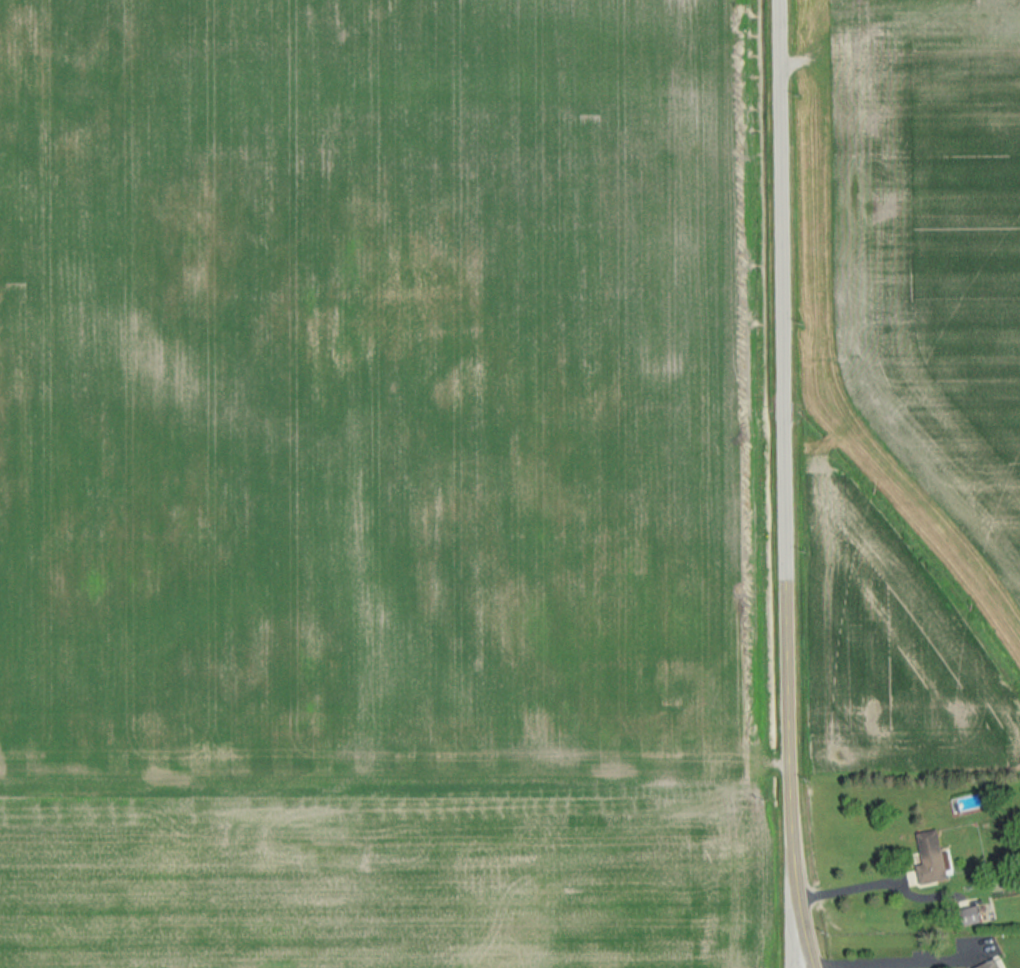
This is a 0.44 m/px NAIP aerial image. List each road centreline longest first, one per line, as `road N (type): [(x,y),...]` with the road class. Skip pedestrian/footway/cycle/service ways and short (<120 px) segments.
road 1 (tertiary): [(816,967),(793,868),(780,0)]

